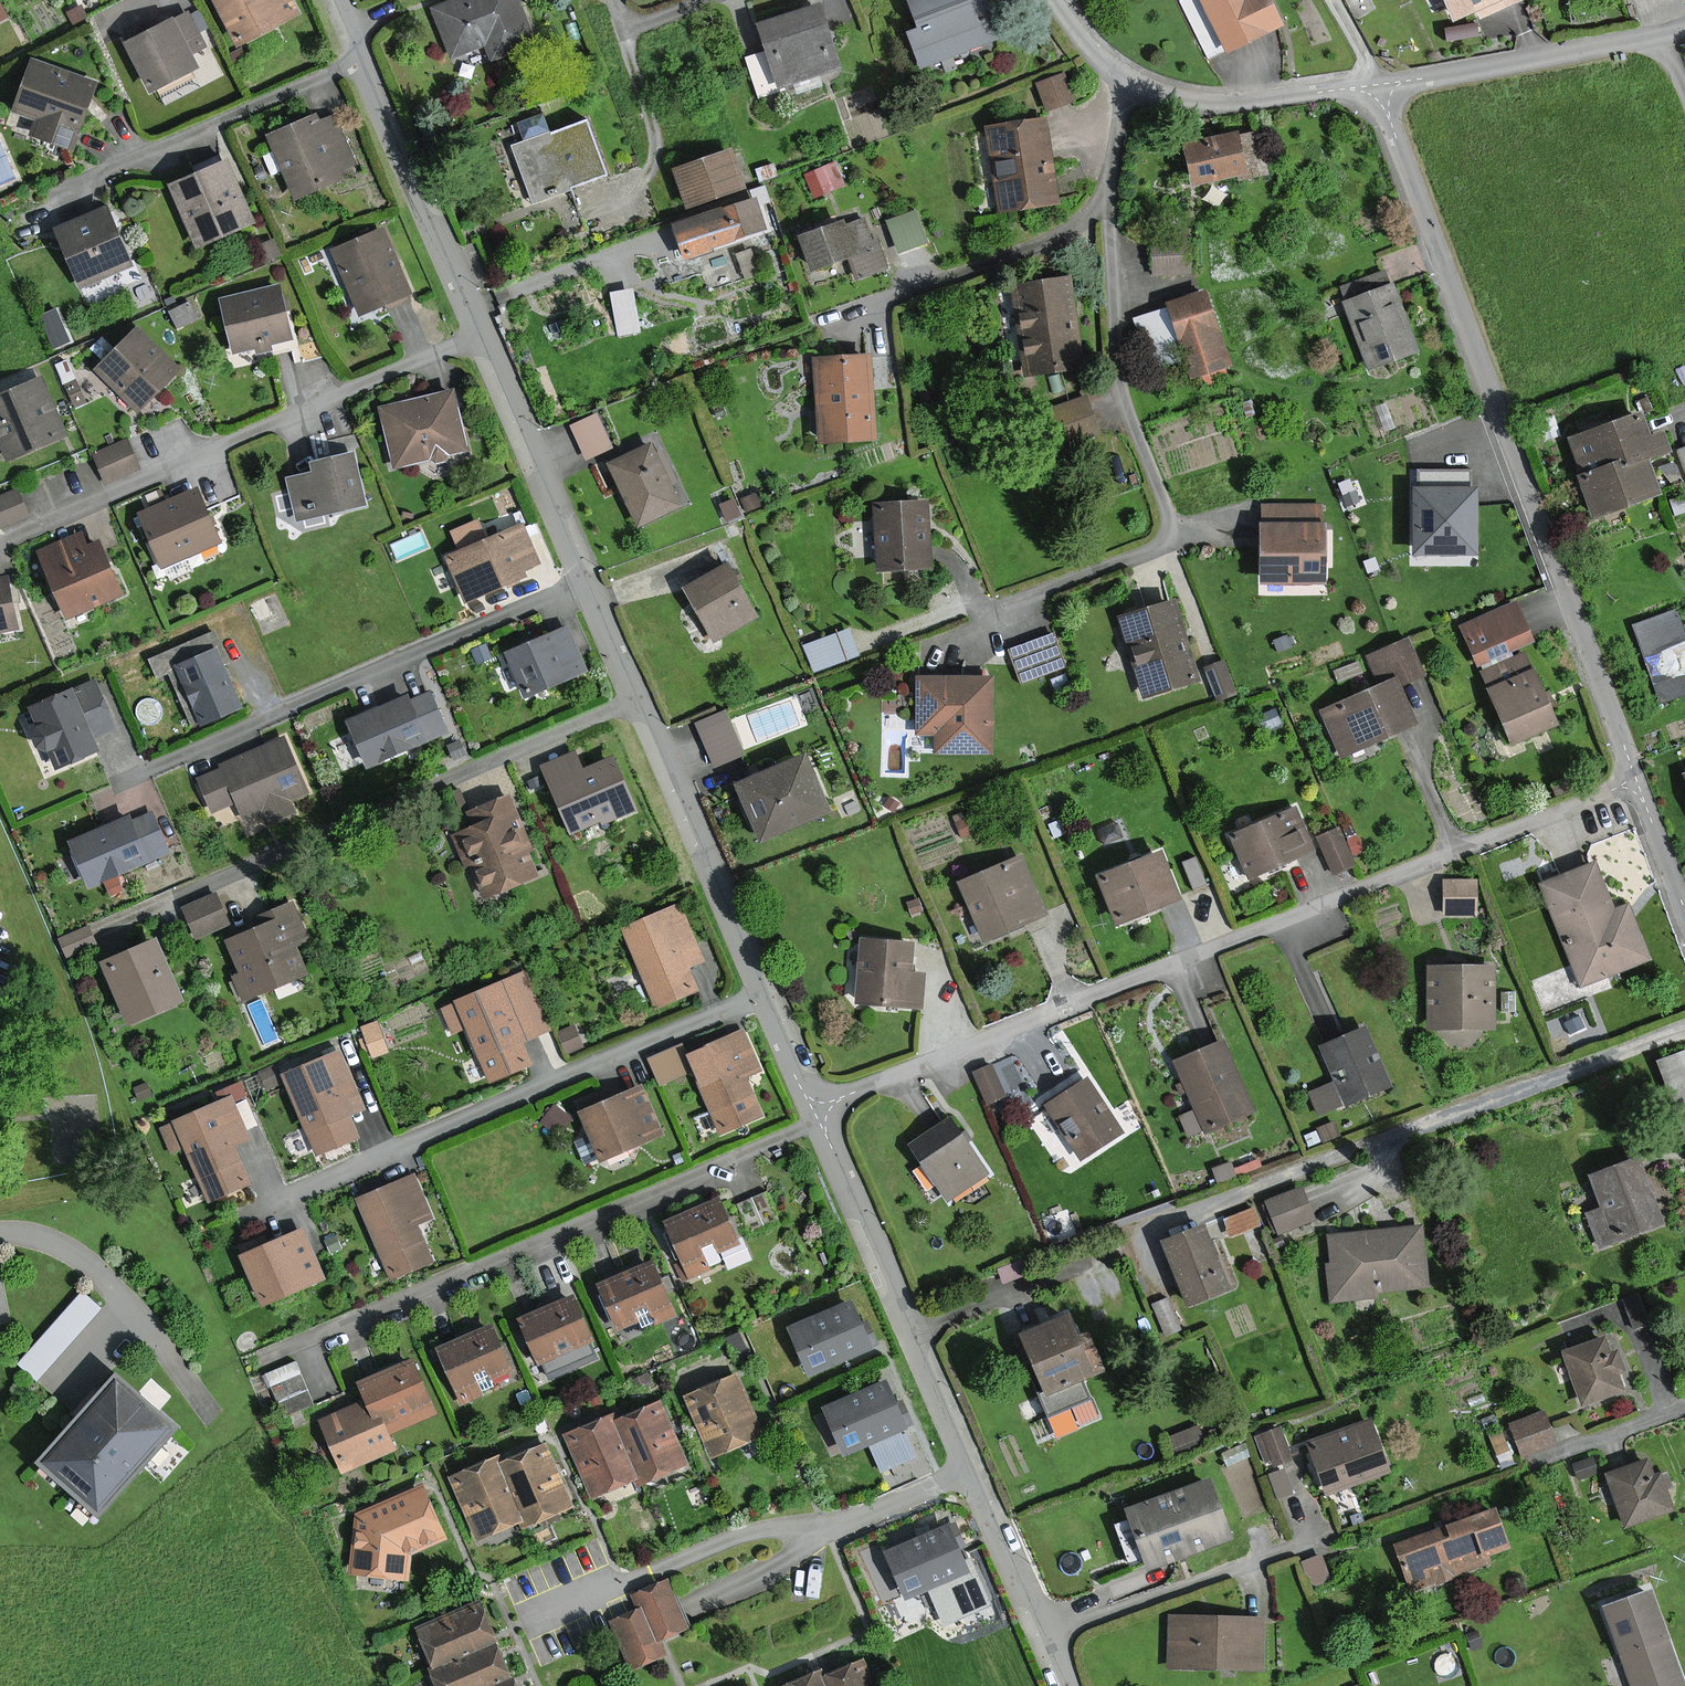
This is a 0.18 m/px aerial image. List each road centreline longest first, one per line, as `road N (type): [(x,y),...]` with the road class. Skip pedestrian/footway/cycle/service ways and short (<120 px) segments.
road 1 (residential): [(331,0),(810,1107)]
road 2 (residential): [(1635,782),(810,1107)]
road 3 (residential): [(1378,86),(1635,782)]
road 4 (residential): [(810,1107),(1061,1685)]
road 5 (residential): [(1054,0),(1109,69),(1169,98),(1219,103),(1378,86)]
road 6 (residential): [(1658,36),(1378,86)]
road 7 (residential): [(1635,782),(1684,912)]

